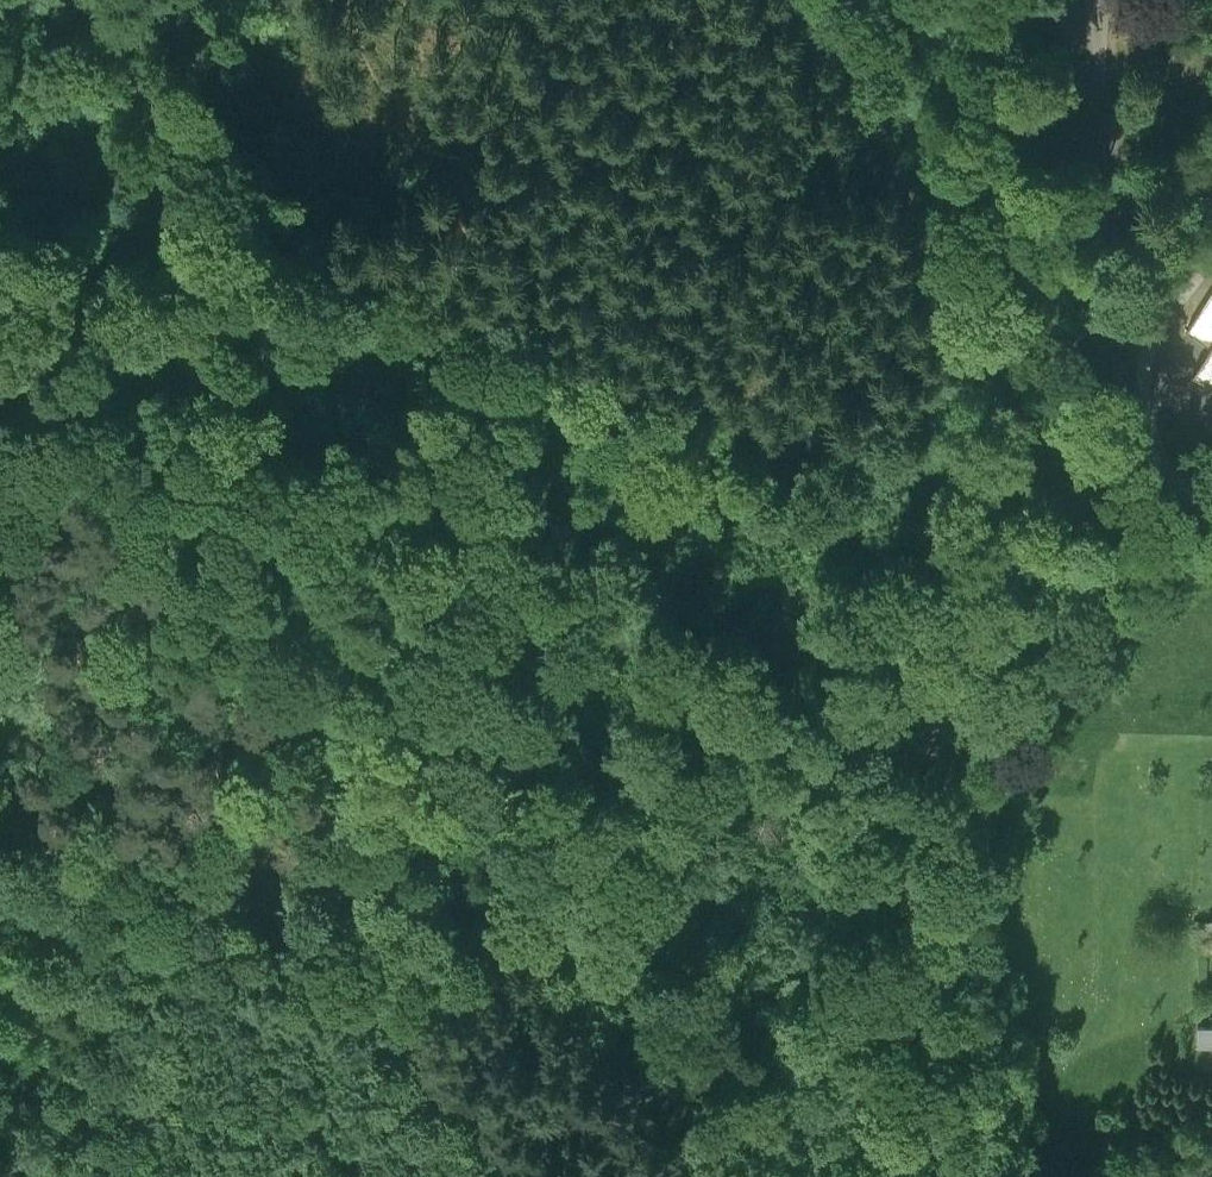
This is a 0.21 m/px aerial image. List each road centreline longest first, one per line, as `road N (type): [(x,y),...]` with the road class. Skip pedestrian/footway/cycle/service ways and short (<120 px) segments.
road 1 (track): [(905,1176),(920,1077),(921,887),(932,777),(948,711),(1017,557),(1026,516),(1023,463),(811,0)]

